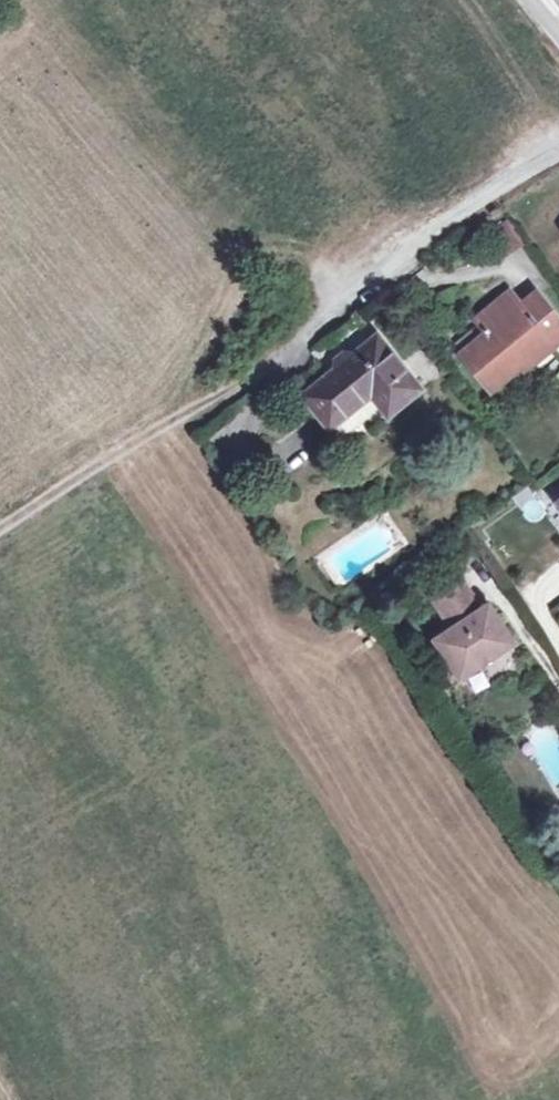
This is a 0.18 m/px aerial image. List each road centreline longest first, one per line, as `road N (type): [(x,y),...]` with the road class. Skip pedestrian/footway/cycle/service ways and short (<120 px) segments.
road 1 (track): [(304,333),(0,537)]
road 2 (residential): [(558,137),(304,333)]

